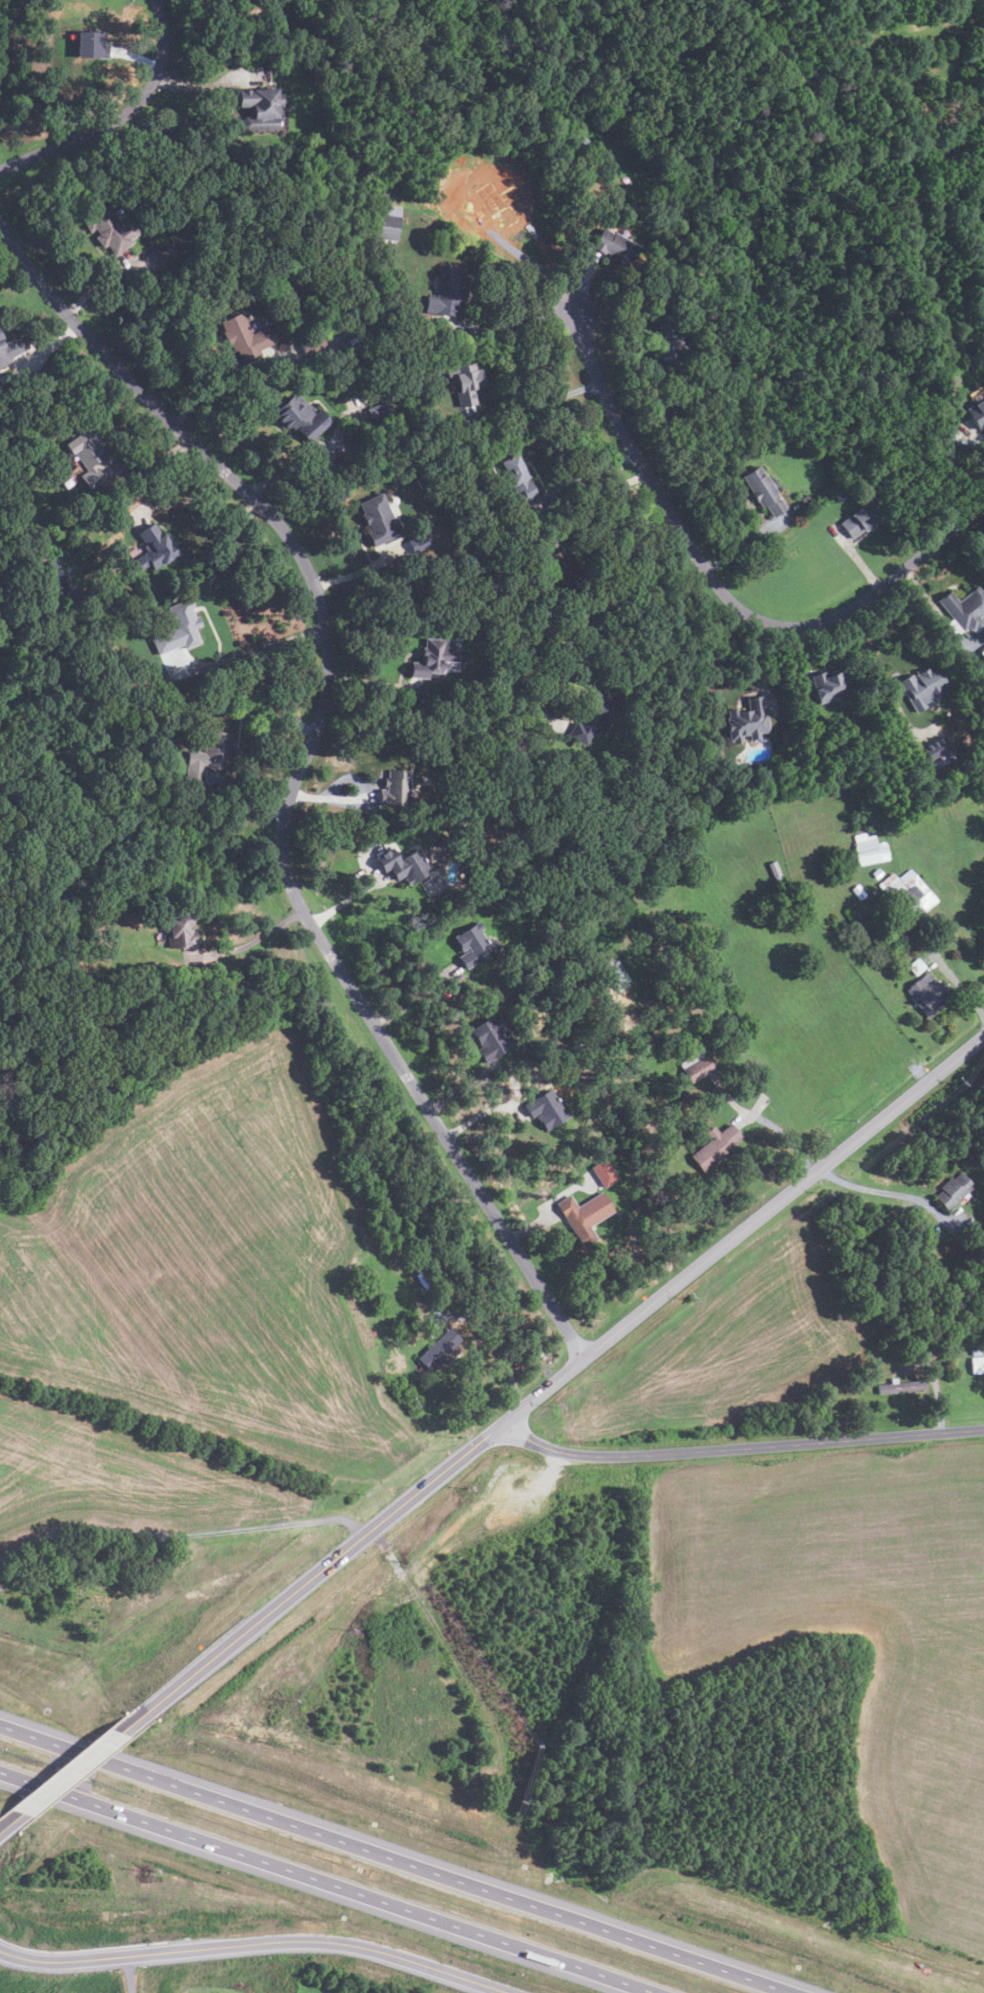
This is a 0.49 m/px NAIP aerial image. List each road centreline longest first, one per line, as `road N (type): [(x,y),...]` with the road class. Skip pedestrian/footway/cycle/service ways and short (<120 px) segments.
road 1 (tertiary): [(106,1739),(983,1031)]
road 2 (residential): [(583,1355),(311,930),(284,874),(281,825),(324,698),(325,628),(297,550),(257,500)]
road 3 (motorway): [(802,1992),(0,1722)]
road 4 (motorway): [(0,1769),(665,1992)]
road 5 (residential): [(573,302),(600,384),(647,477),(692,548),(762,619),(800,627),(832,619),(983,501)]
road 6 (residential): [(0,1948),(61,1957),(310,1936),(392,1950),(519,1992)]
road 7 (residential): [(502,1421),(559,1450),(596,1453),(983,1427)]
road 8 (residential): [(257,500),(76,325),(0,224)]
road 9 (residential): [(0,169),(121,116),(150,86),(162,42),(154,0)]

